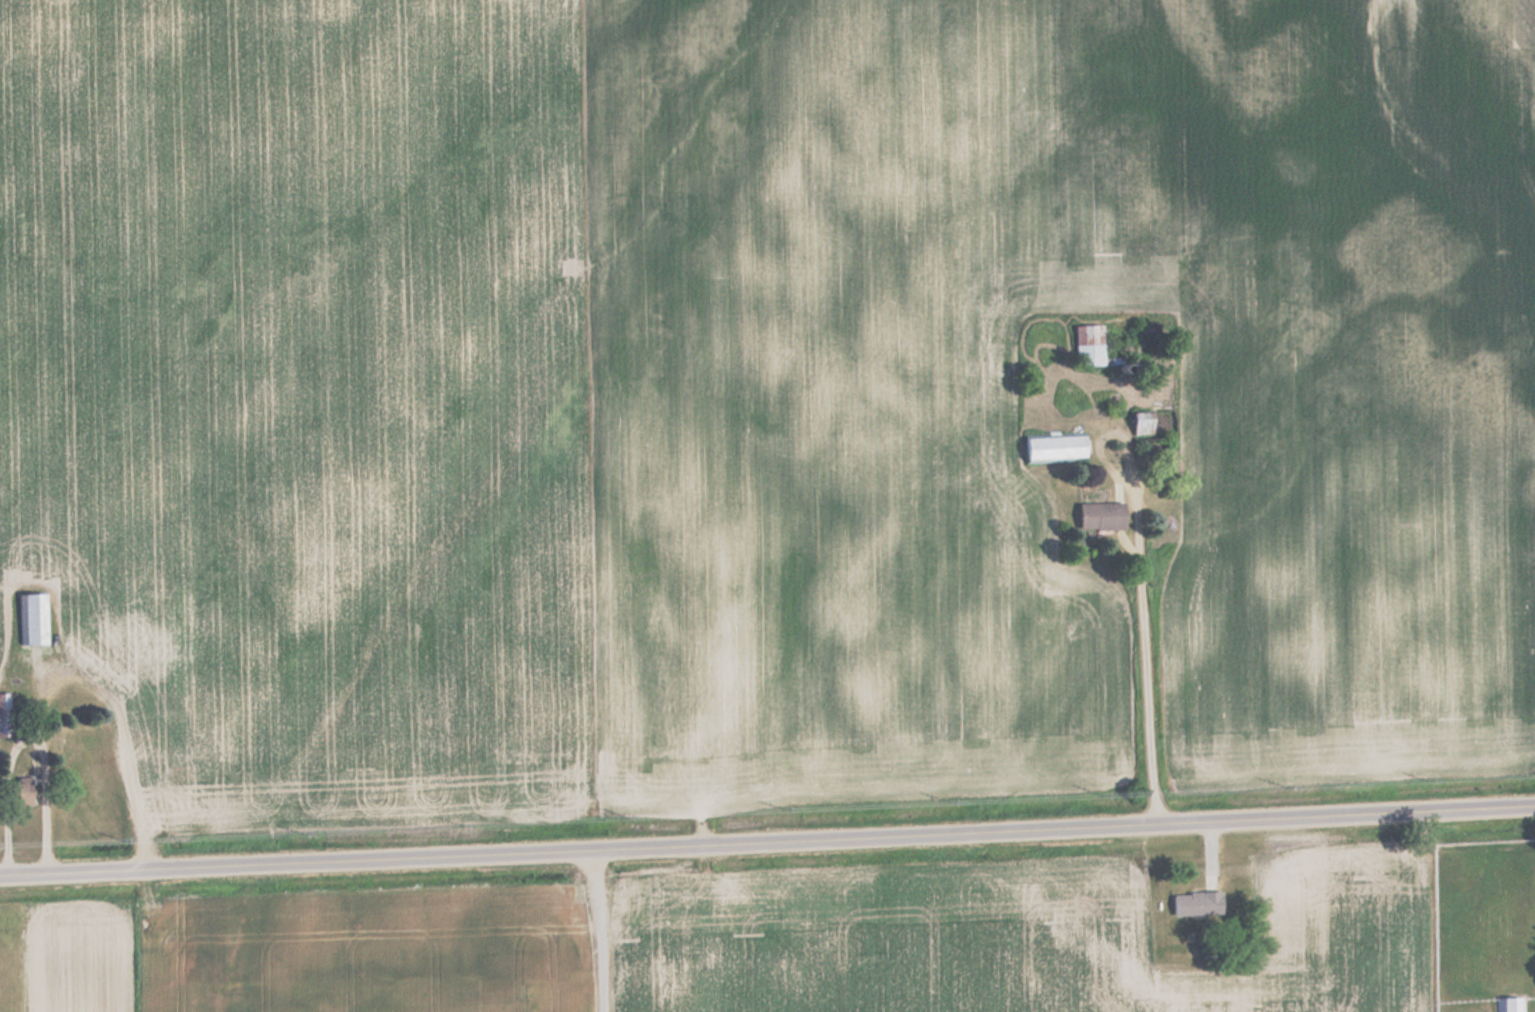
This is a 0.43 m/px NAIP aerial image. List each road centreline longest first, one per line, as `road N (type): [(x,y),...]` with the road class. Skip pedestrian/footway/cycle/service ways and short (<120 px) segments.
road 1 (residential): [(0,870),(1534,805)]

